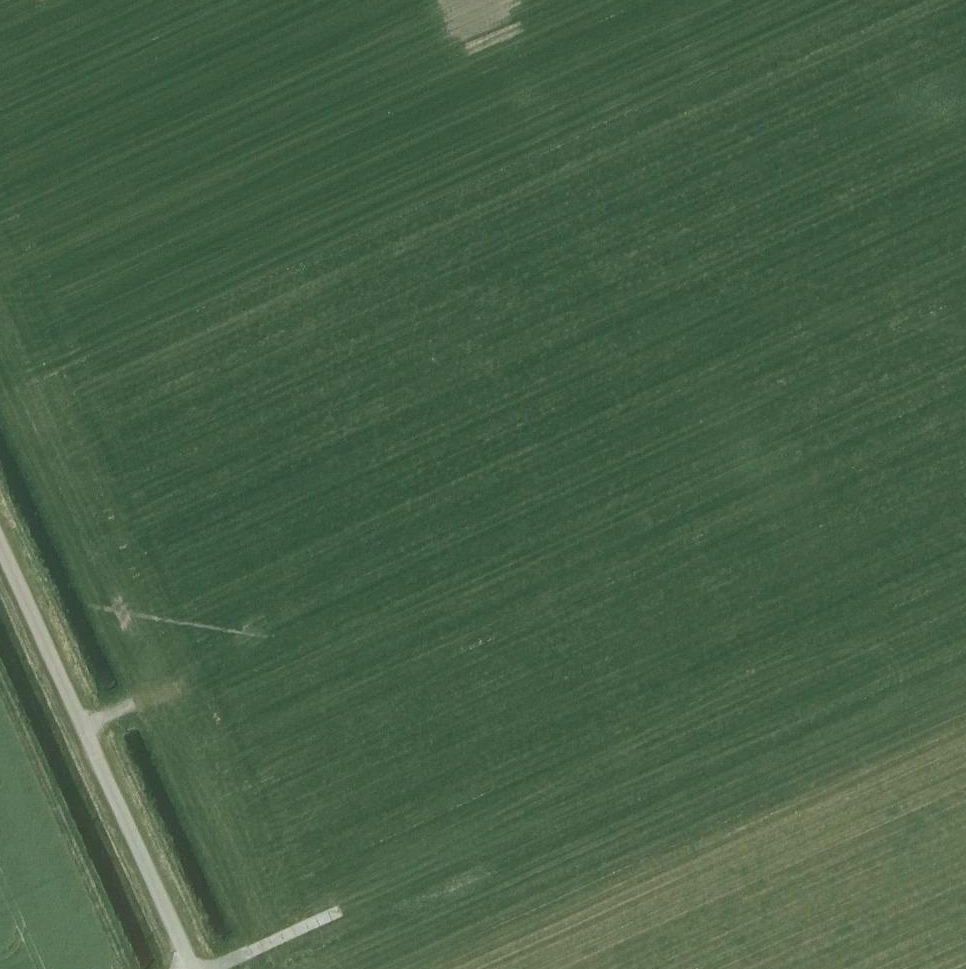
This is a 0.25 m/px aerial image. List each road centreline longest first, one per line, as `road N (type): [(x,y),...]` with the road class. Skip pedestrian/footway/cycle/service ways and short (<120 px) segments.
road 1 (unclassified): [(188,968),(0,557)]

